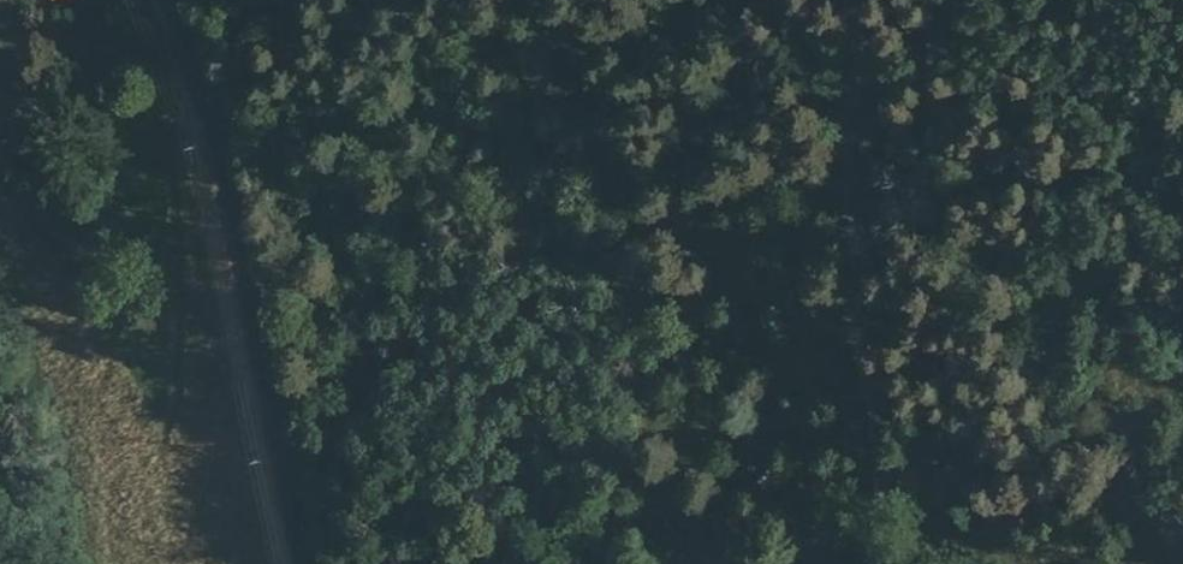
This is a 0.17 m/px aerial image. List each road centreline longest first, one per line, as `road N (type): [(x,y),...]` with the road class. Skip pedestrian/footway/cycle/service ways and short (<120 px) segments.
road 1 (tertiary): [(177,0),(247,233),(313,563)]
road 2 (residential): [(870,563),(886,530),(857,315),(856,0)]
road 3 (track): [(564,0),(671,496)]

